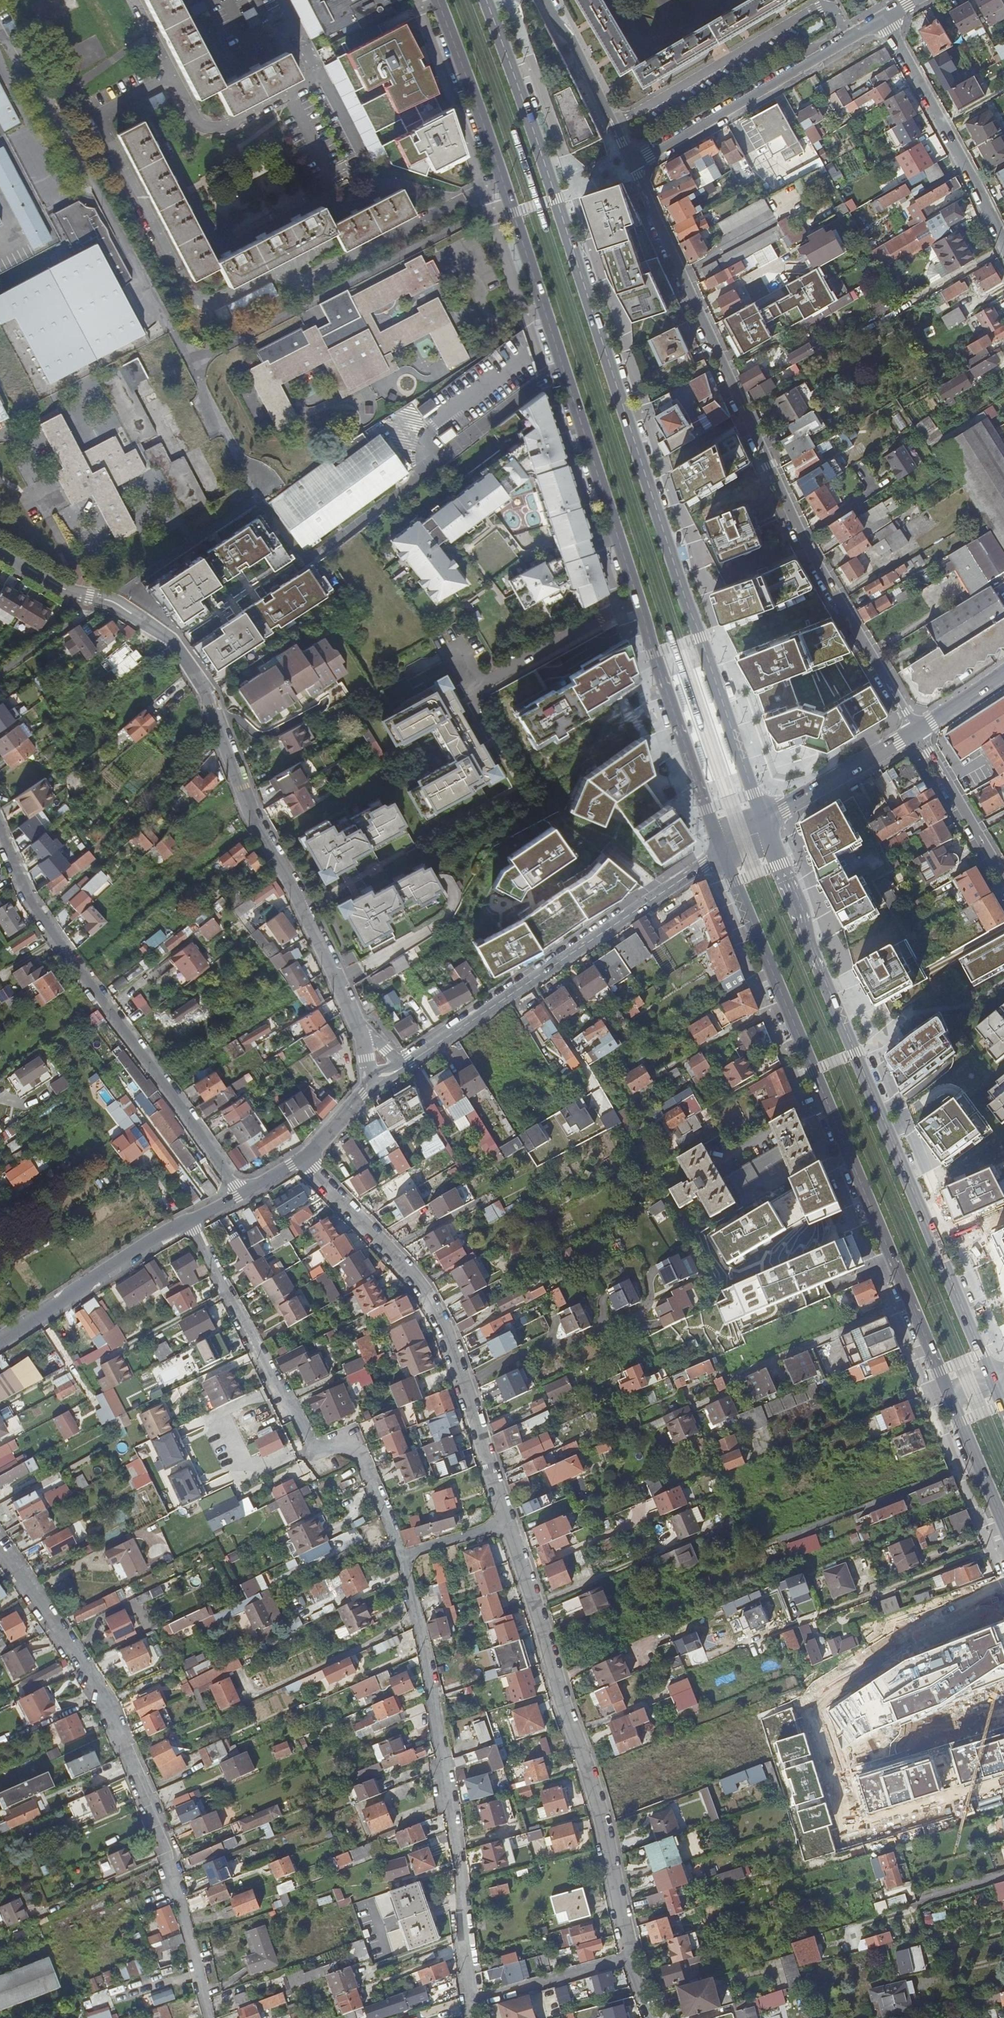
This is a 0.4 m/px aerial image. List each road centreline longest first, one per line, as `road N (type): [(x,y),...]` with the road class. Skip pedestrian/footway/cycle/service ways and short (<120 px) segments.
road 1 (primary): [(437,0),(721,850)]
road 2 (primary): [(765,825),(487,0)]
road 3 (residential): [(0,552),(61,589),(150,624),(181,653),(206,694),(254,822),(387,1072)]
road 4 (residential): [(918,731),(815,561),(631,163)]
road 5 (primary): [(992,1379),(765,825)]
road 6 (primary): [(721,850),(949,1397)]
road 7 (residential): [(0,1546),(91,1677),(147,1789),(206,2017)]
road 8 (unknown): [(1003,1593),(897,1645),(823,1692),(813,1710),(851,1833),(1003,1790)]
road 9 (residential): [(507,1522),(594,1794),(629,1957)]
road 10 (residential): [(402,1555),(452,1813),(470,2001)]
road 11 (residential): [(244,1193),(44,920),(0,830)]
road 12 (residential): [(191,1221),(318,1452),(352,1438),(402,1555)]
road 13 (residential): [(306,1158),(439,1312),(507,1522)]
road 14 (residential): [(721,850),(387,1072)]
road 15 (residential): [(631,163),(883,19)]
road 16 (residential): [(883,19),(1003,244)]
road 17 (residential): [(191,1221),(99,1273),(0,1344)]
road 18 (residential): [(631,163),(546,0)]
road 19 (residential): [(765,825),(918,731)]
road 20 (unknown): [(833,1773),(1003,1718)]
road 21 (residential): [(918,731),(1003,878)]
road 22 (residential): [(629,1957),(470,2001)]
road 23 (primary): [(949,1397),(1003,1526)]

